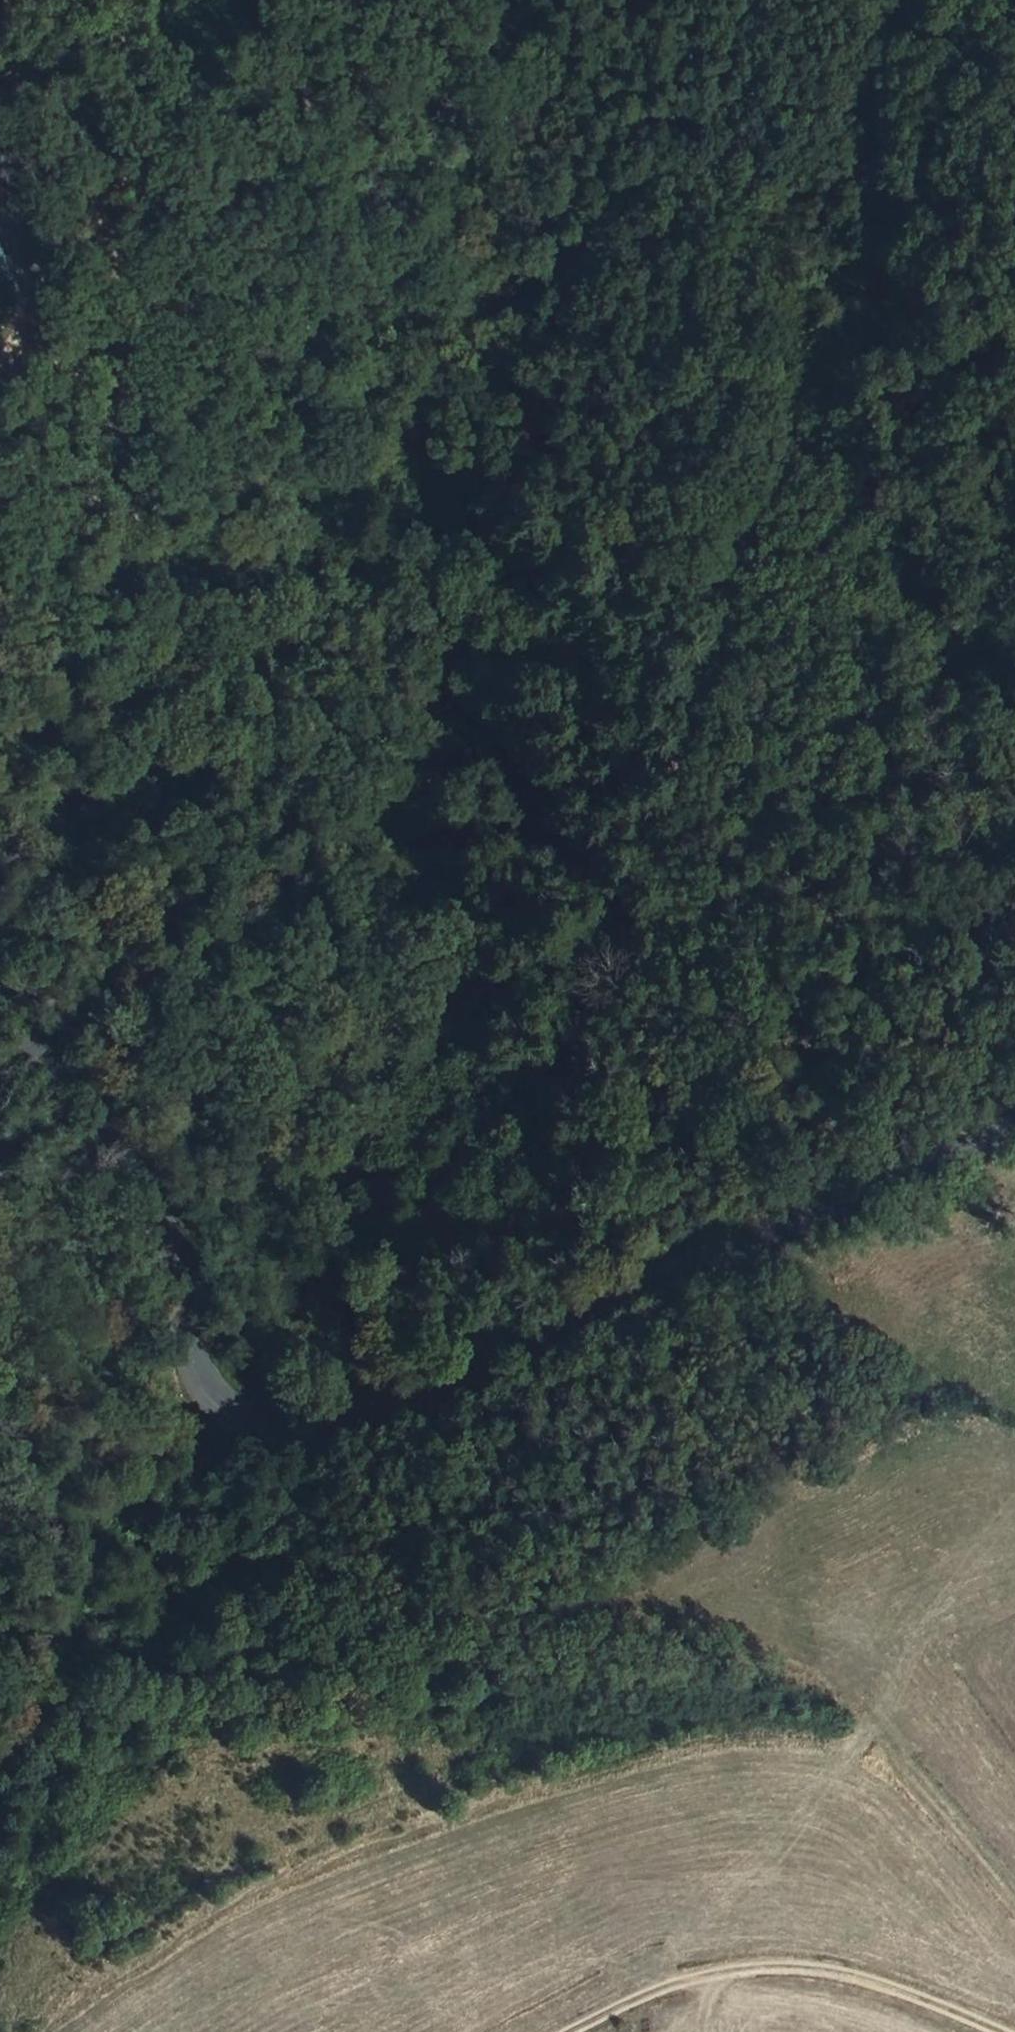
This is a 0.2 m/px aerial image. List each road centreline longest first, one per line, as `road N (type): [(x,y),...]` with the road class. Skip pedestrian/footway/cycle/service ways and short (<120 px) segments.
road 1 (tertiary): [(0,988),(77,1132),(142,1328),(229,1416),(369,1411),(1014,1133)]
road 2 (track): [(1005,2031),(856,1978),(770,1970),(665,1992),(576,2031)]

